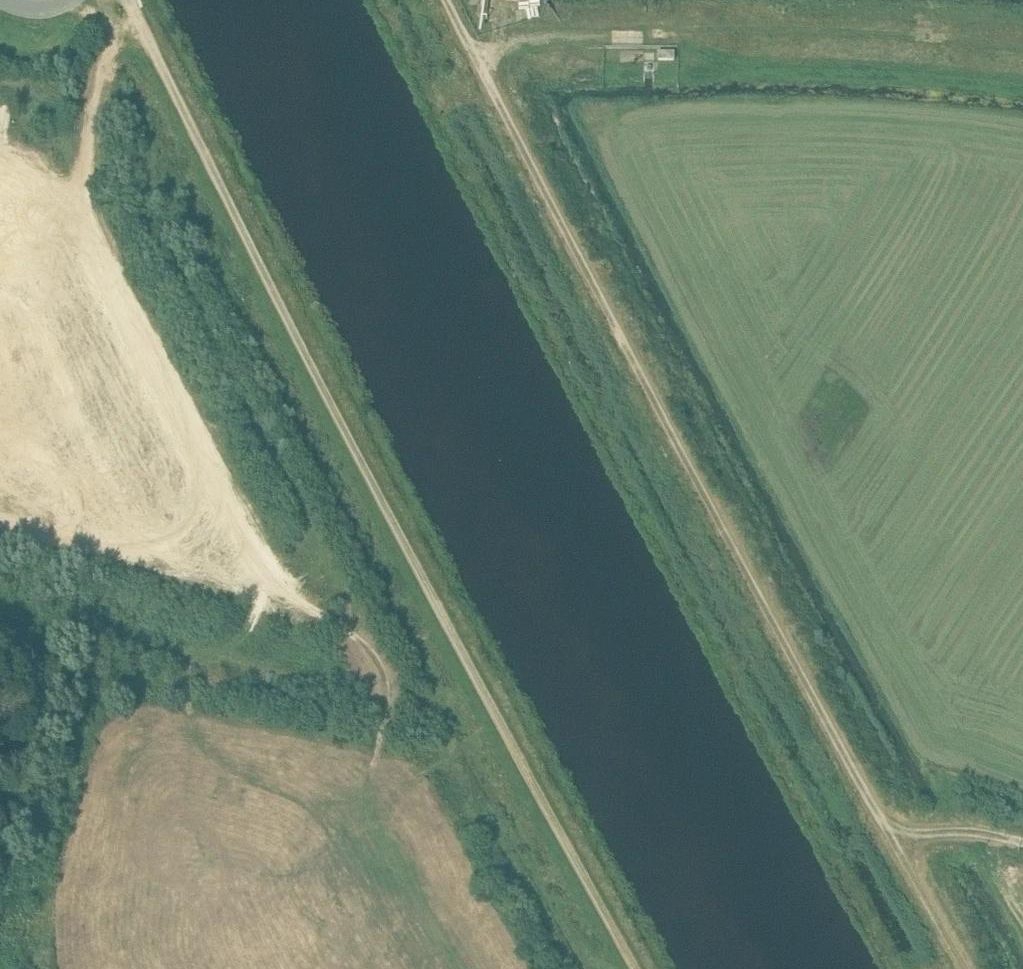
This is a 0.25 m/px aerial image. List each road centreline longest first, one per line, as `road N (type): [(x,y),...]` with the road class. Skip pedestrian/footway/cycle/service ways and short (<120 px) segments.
road 1 (track): [(967,968),(533,173),(453,0)]
road 2 (track): [(138,19),(642,968)]
road 3 (track): [(485,73),(574,32),(939,40),(1022,50)]

